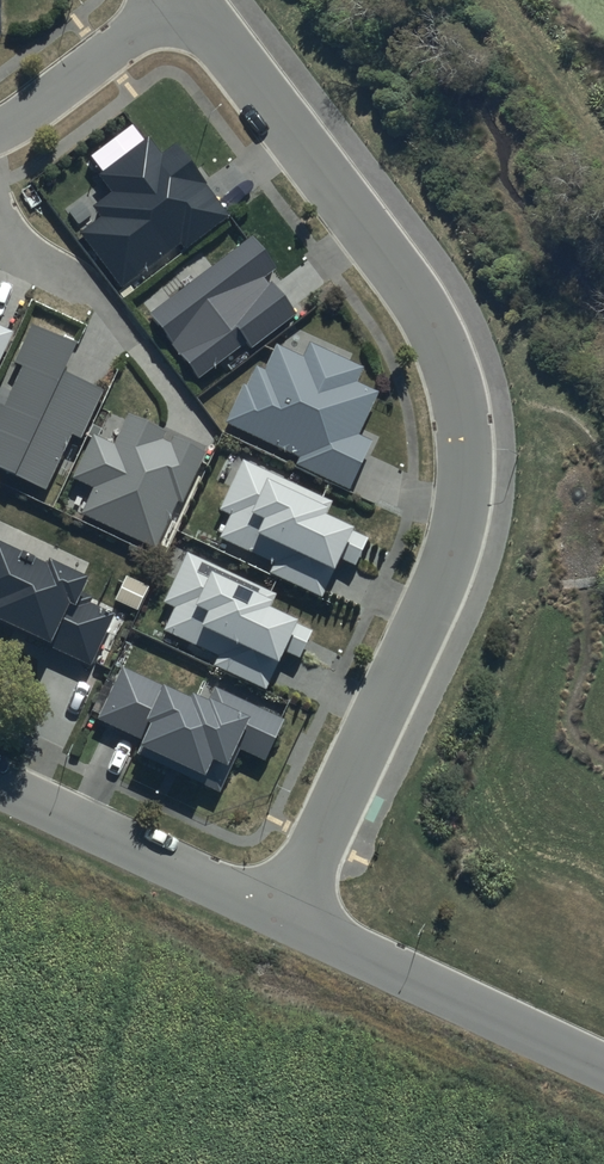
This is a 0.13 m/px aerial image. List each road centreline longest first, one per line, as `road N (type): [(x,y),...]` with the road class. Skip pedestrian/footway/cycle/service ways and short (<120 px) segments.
road 1 (residential): [(285,918),(450,559),(462,513),(465,420),(427,310),(193,0)]
road 2 (residential): [(603,1066),(285,918)]
road 3 (residential): [(285,918),(0,784)]
road 4 (residential): [(0,132),(172,0)]

